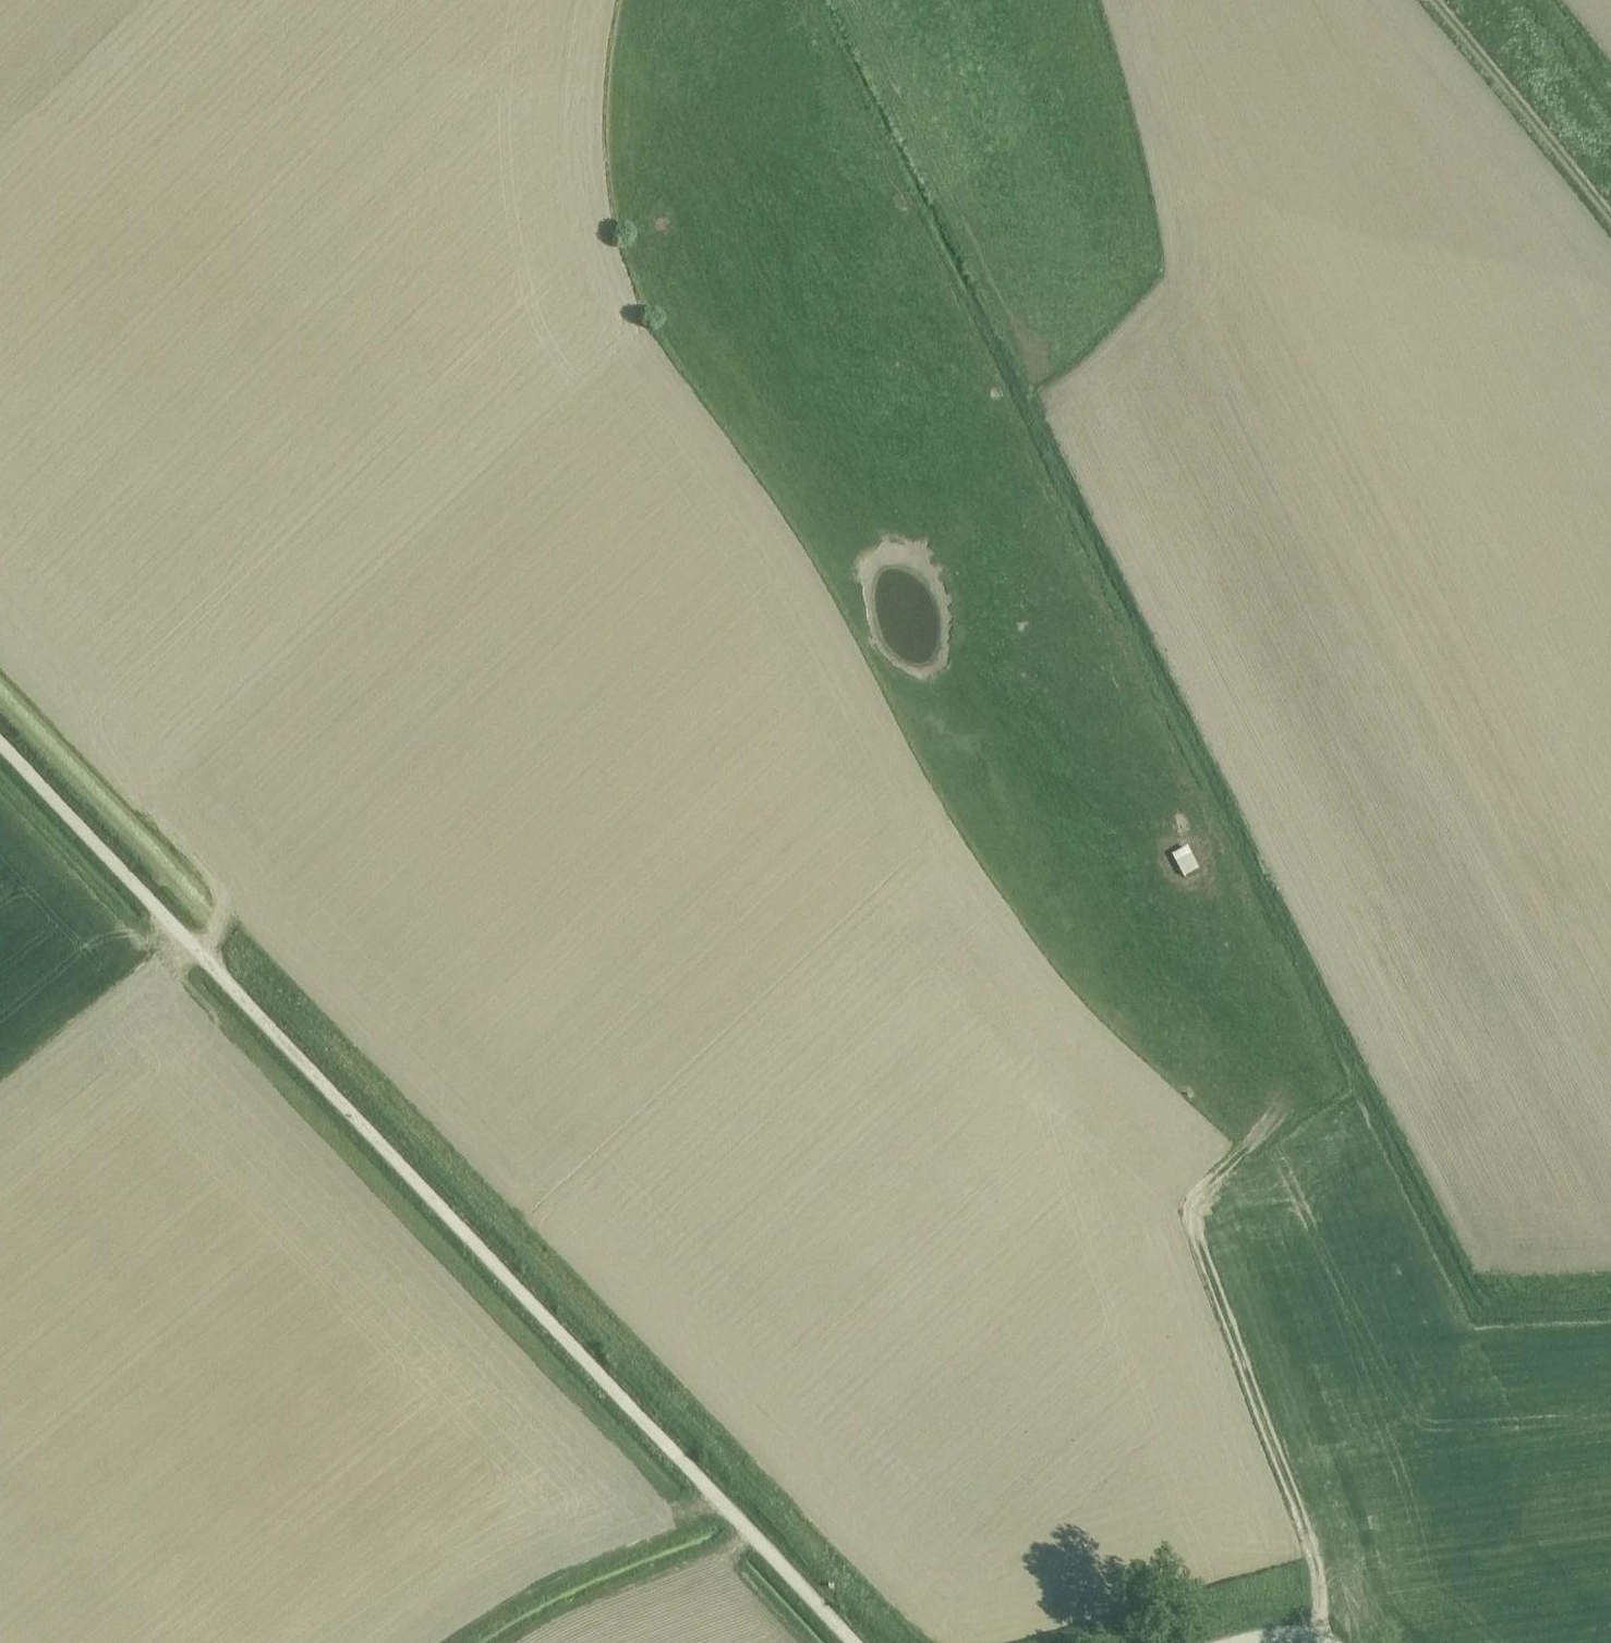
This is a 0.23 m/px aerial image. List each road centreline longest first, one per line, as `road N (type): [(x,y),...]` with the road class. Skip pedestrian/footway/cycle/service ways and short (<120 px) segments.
road 1 (unclassified): [(856,1642),(0,745)]
road 2 (track): [(1610,220),(1434,0)]

